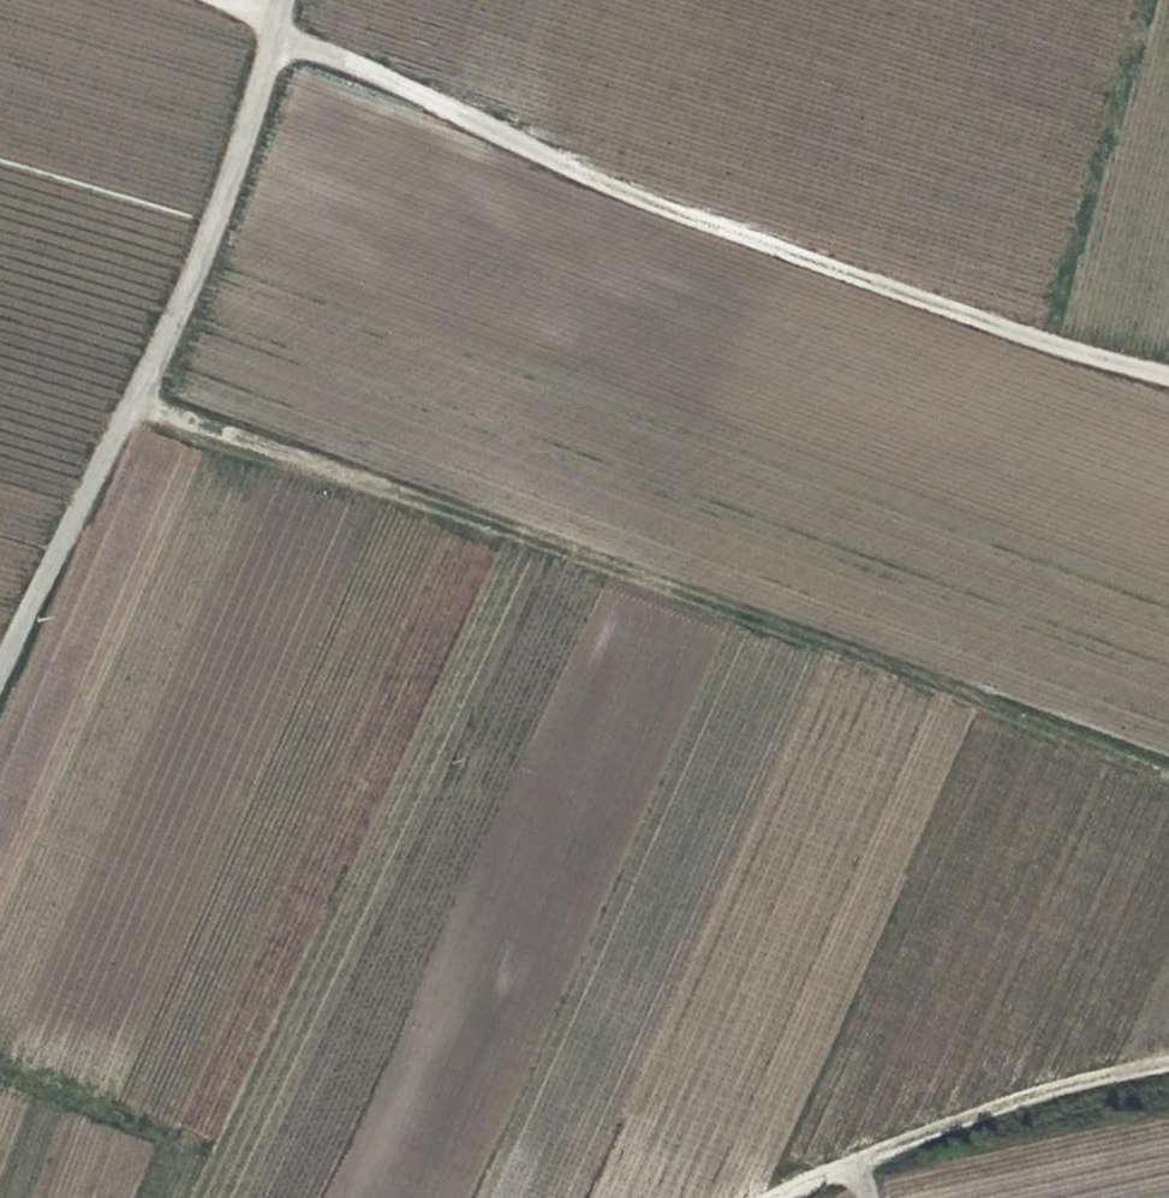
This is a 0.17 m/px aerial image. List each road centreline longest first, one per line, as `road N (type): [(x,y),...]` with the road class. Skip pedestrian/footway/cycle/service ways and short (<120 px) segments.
road 1 (track): [(1168,375),(1023,333),(471,117),(276,18),(221,0)]
road 2 (track): [(279,0),(0,668)]
road 3 (track): [(757,1197),(841,1160),(1168,1063)]

